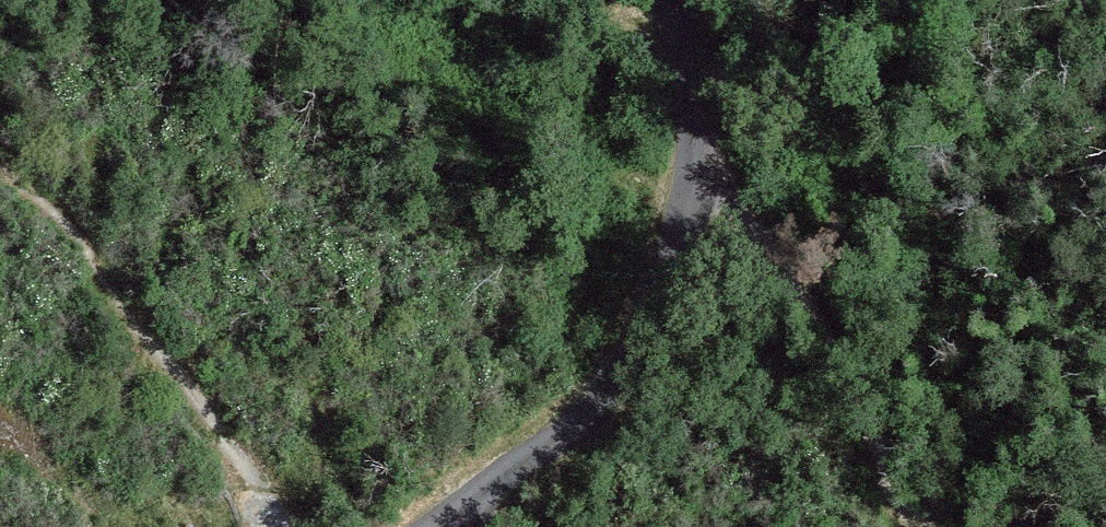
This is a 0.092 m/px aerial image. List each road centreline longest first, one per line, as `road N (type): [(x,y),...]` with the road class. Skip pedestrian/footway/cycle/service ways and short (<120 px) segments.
road 1 (track): [(701,160),(673,272),(631,368),(574,430),(450,526)]
road 2 (track): [(0,183),(243,475),(267,526)]
road 3 (track): [(677,0),(701,160)]

